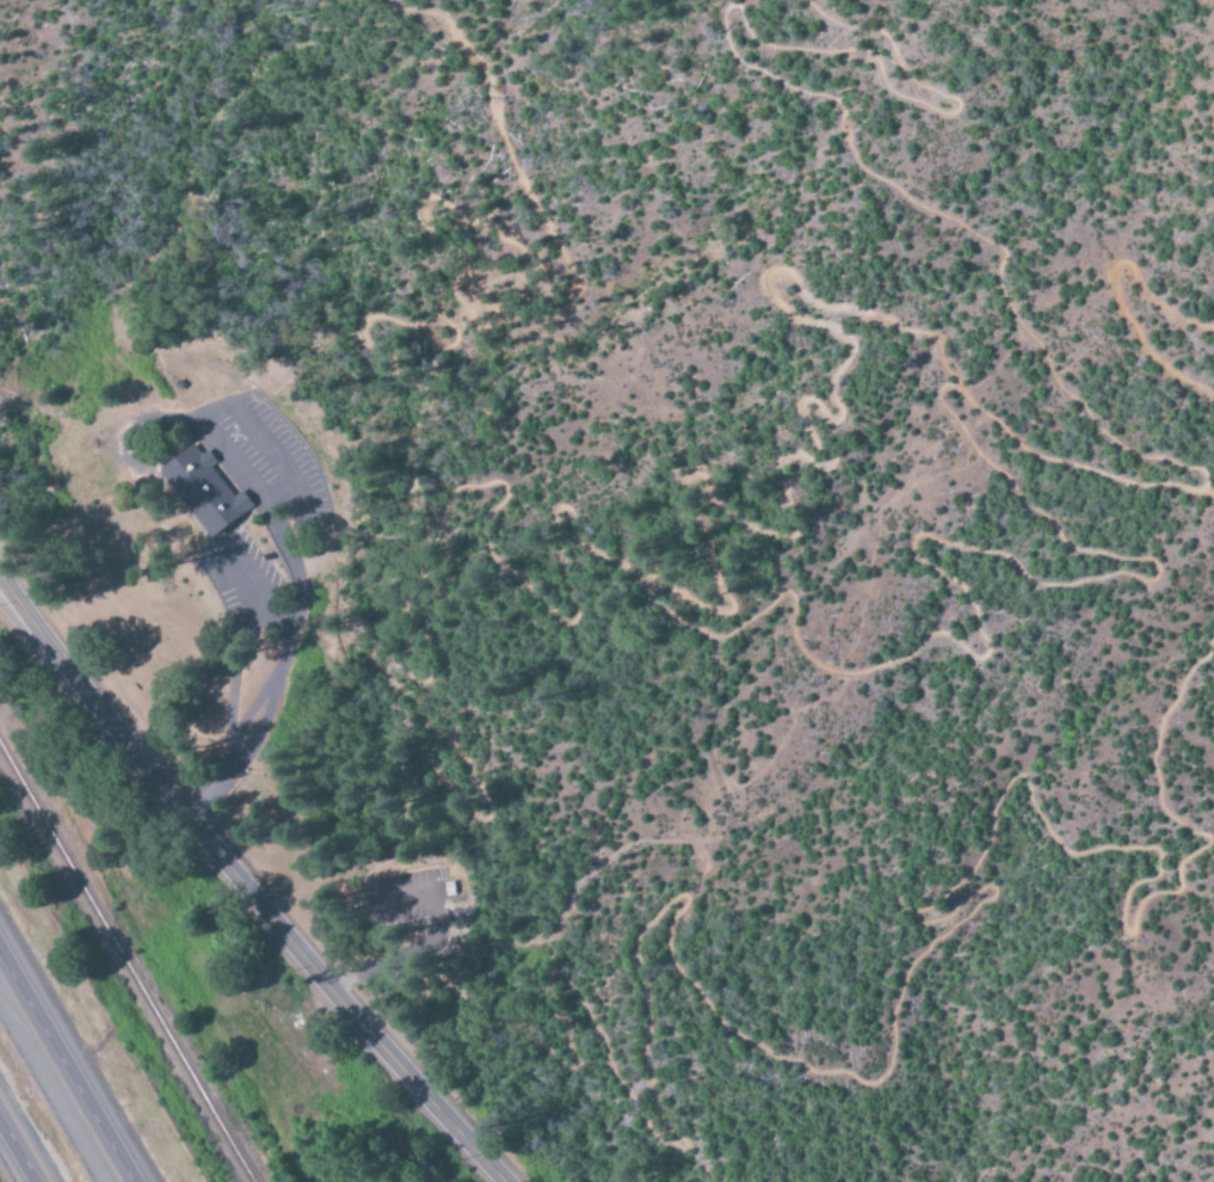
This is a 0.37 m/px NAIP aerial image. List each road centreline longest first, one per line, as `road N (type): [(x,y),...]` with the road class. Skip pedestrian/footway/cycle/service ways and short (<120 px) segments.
road 1 (tertiary): [(0,583),(227,869),(505,1181)]
road 2 (motorway): [(134,1181),(0,952)]

